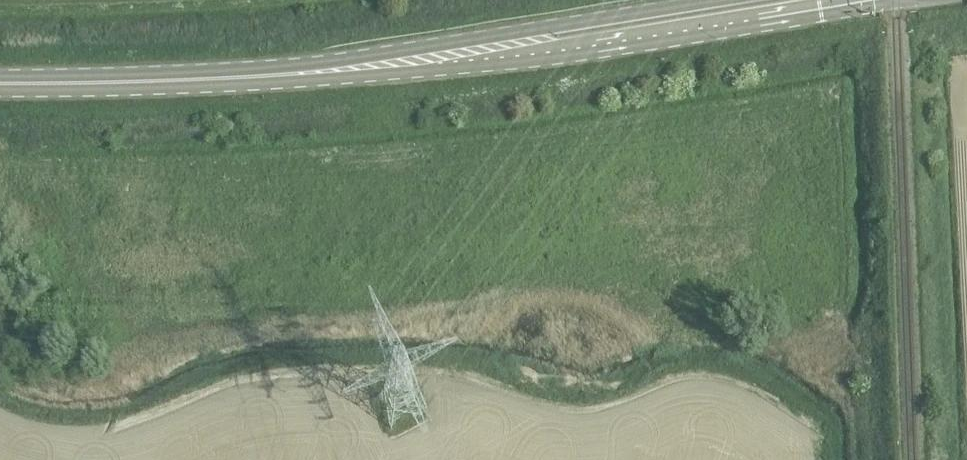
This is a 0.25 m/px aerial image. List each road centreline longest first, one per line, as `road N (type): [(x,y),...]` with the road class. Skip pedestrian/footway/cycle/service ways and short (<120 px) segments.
road 1 (tertiary): [(151,81),(381,77),(874,5)]
road 2 (tertiary): [(722,0),(378,55),(151,81)]
road 3 (tertiary): [(0,83),(151,81)]

